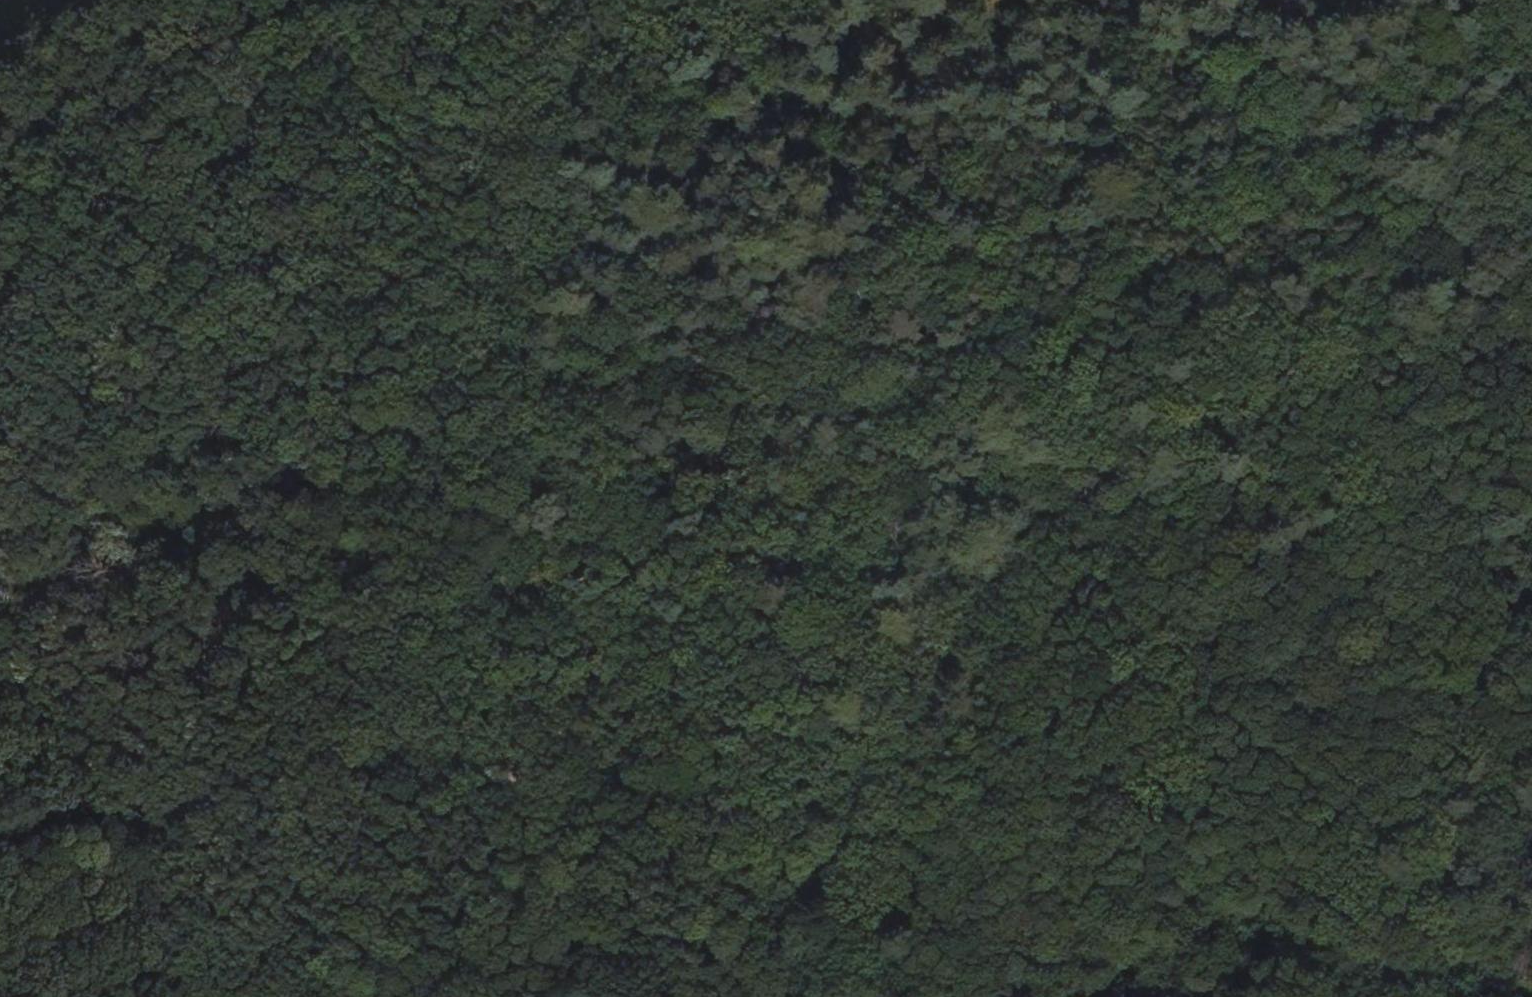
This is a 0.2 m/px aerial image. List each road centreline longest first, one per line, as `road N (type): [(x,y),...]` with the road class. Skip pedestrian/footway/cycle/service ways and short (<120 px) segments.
road 1 (track): [(0,474),(976,996)]

